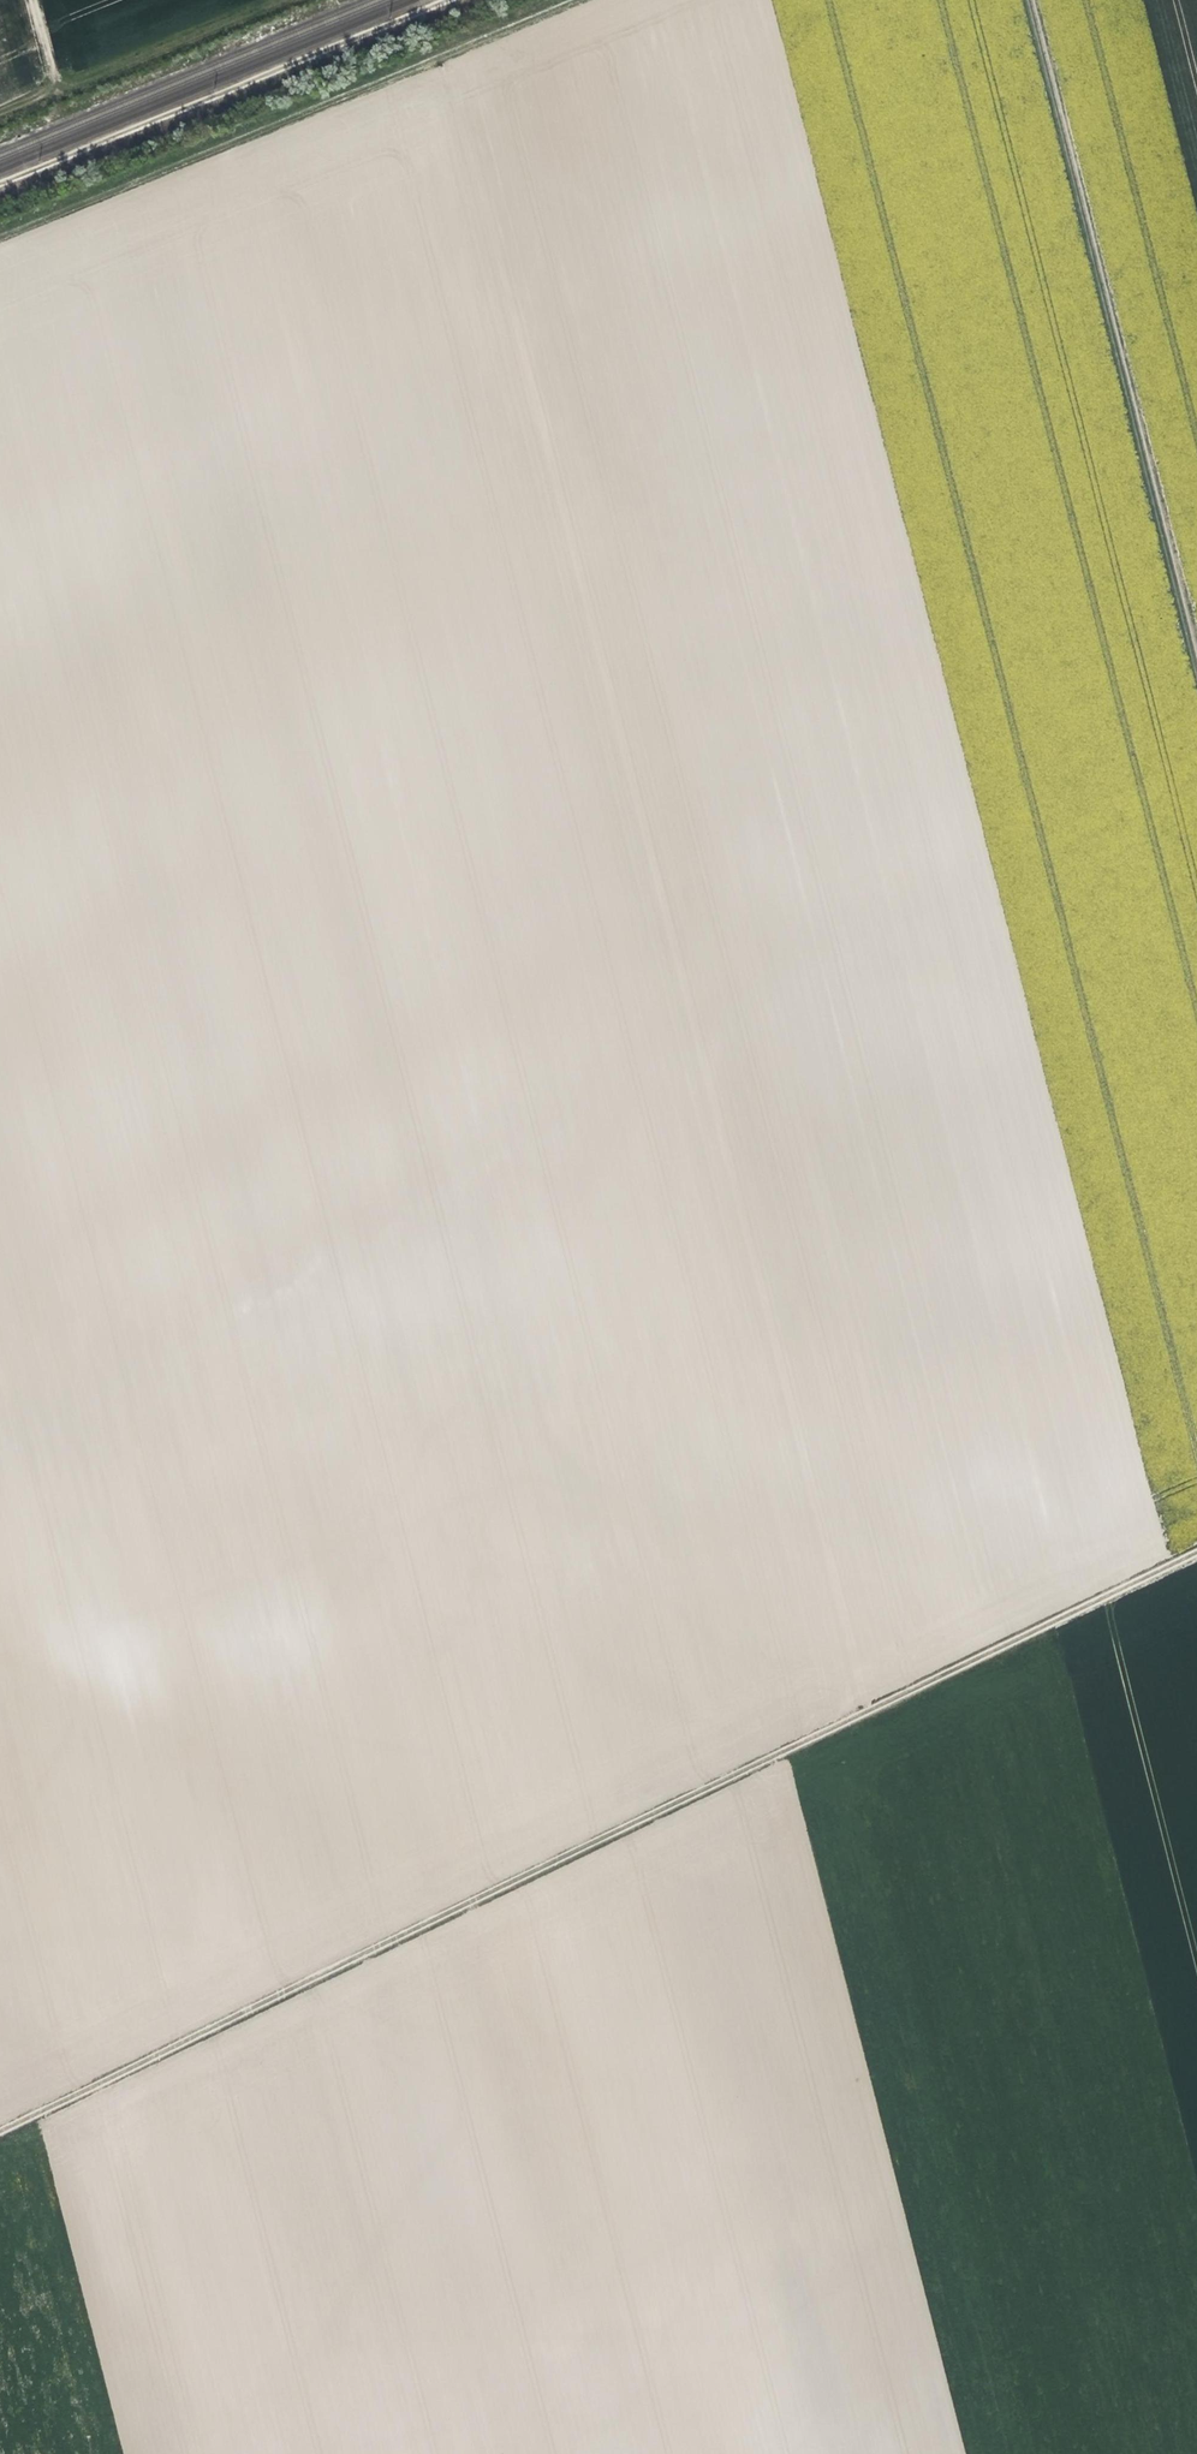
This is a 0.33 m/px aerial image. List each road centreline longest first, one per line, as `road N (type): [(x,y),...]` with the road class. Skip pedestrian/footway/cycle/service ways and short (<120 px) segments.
road 1 (track): [(1196,1550),(0,2130)]
road 2 (track): [(1030,0),(1196,668)]
road 3 (track): [(577,0),(0,239)]
road 4 (track): [(0,118),(286,0)]

